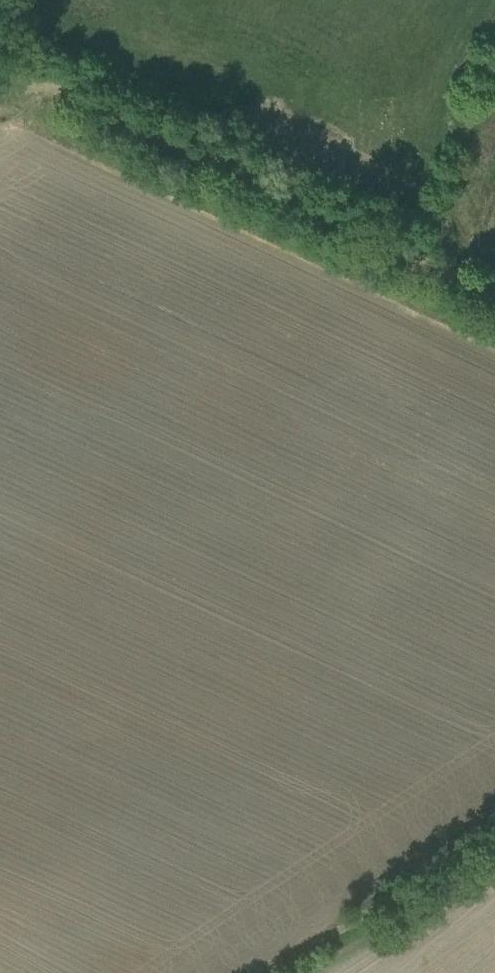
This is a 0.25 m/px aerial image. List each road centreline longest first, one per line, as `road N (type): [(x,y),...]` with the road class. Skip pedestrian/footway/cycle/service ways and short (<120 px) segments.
road 1 (track): [(0,75),(494,310)]
road 2 (track): [(299,972),(494,845)]

